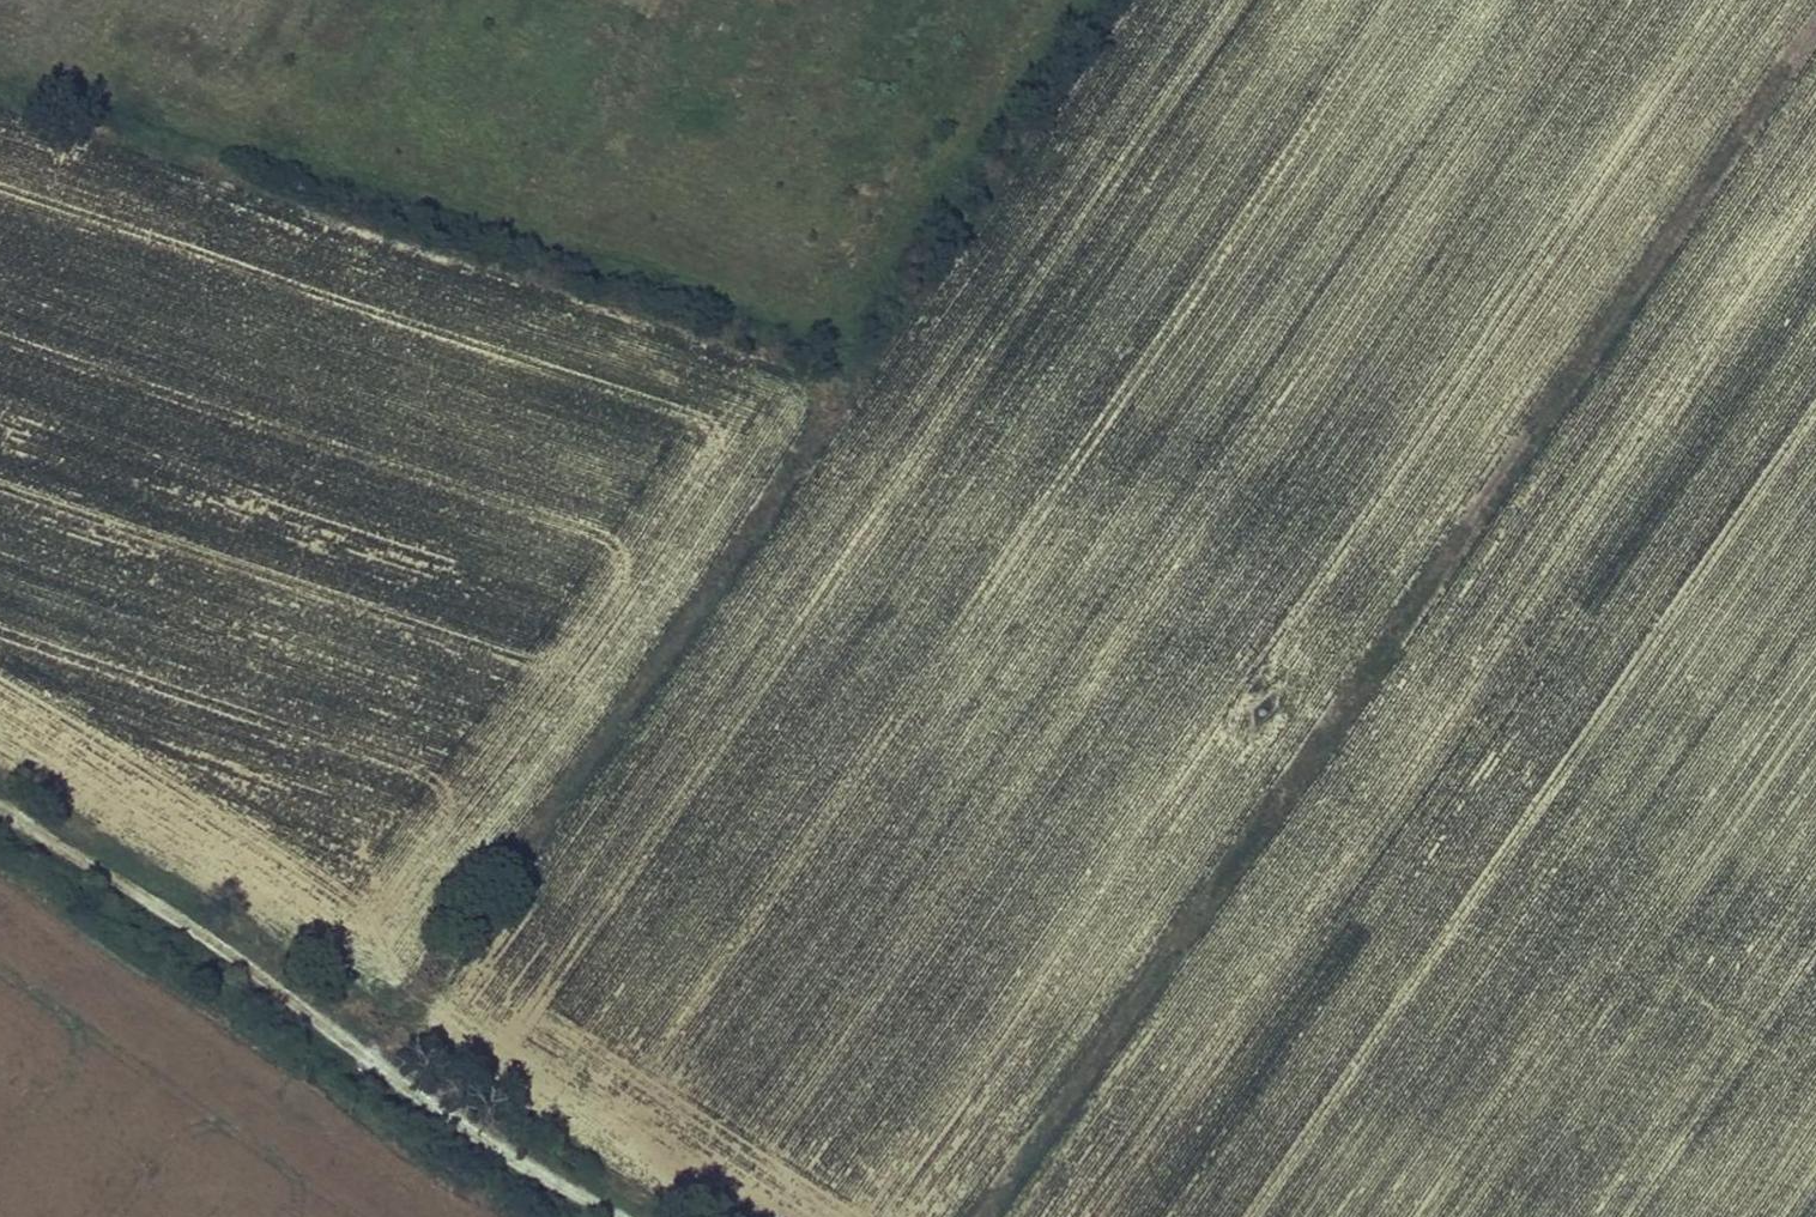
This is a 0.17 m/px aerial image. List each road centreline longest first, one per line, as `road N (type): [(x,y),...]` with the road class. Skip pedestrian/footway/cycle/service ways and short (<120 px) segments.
road 1 (track): [(616,1216),(402,1084),(167,909),(0,812)]

